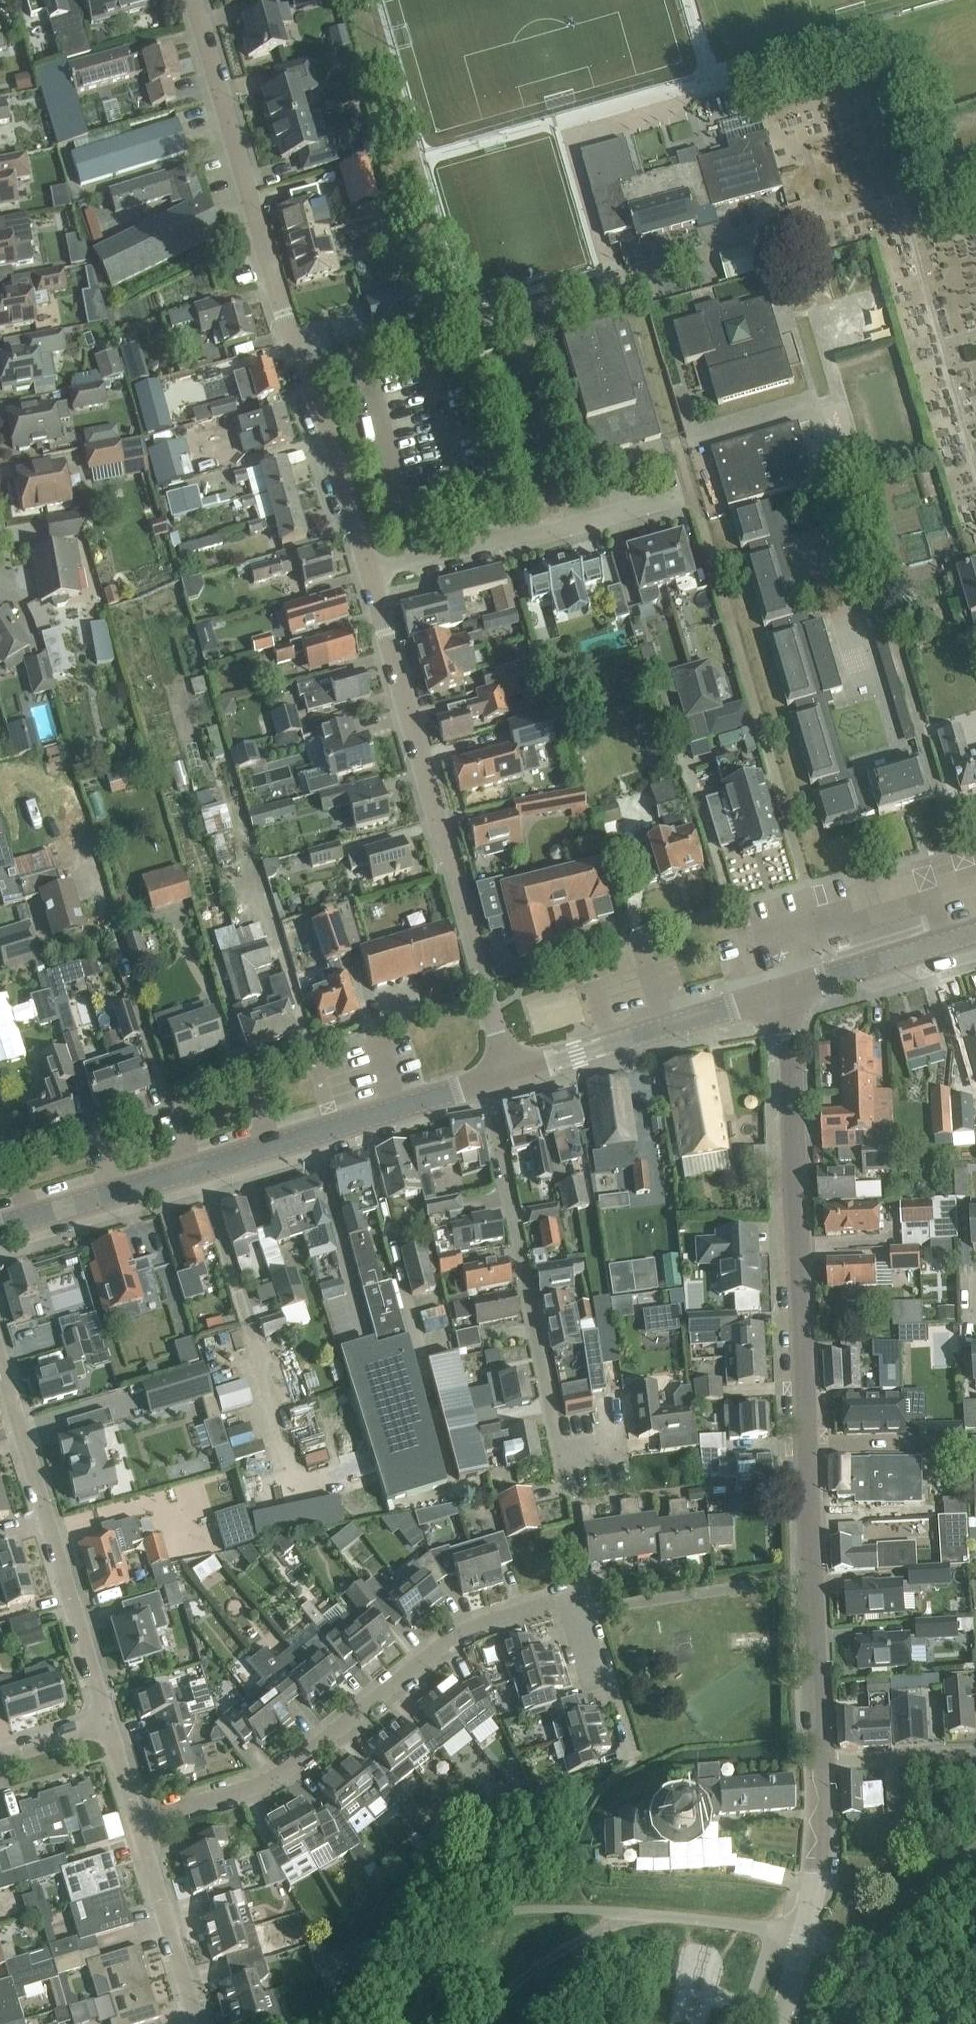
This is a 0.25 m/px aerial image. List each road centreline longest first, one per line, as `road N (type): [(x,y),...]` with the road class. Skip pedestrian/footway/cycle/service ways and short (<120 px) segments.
road 1 (secondary): [(820,1760),(788,989)]
road 2 (unclassified): [(369,570),(193,0)]
road 3 (unclassified): [(512,1073),(369,570)]
road 4 (residential): [(137,1821),(271,1779),(472,1627),(547,1604),(576,1609)]
road 5 (residential): [(486,1081),(561,1456),(612,1447),(606,1403)]
road 6 (secondary): [(29,1216),(486,1081)]
road 7 (residential): [(108,1722),(0,1360)]
road 8 (residential): [(369,570),(497,535),(532,537),(692,493)]
road 9 (secondary): [(512,1073),(788,989)]
road 10 (secondary): [(778,2023),(817,1868),(820,1760)]
road 11 (residential): [(198,2023),(137,1821)]
road 12 (tertiary): [(788,989),(975,932)]
road 13 (track): [(629,1912),(537,1959),(478,2023)]
road 14 (residential): [(820,1760),(975,1755)]
road 15 (residential): [(629,1751),(576,1609)]

